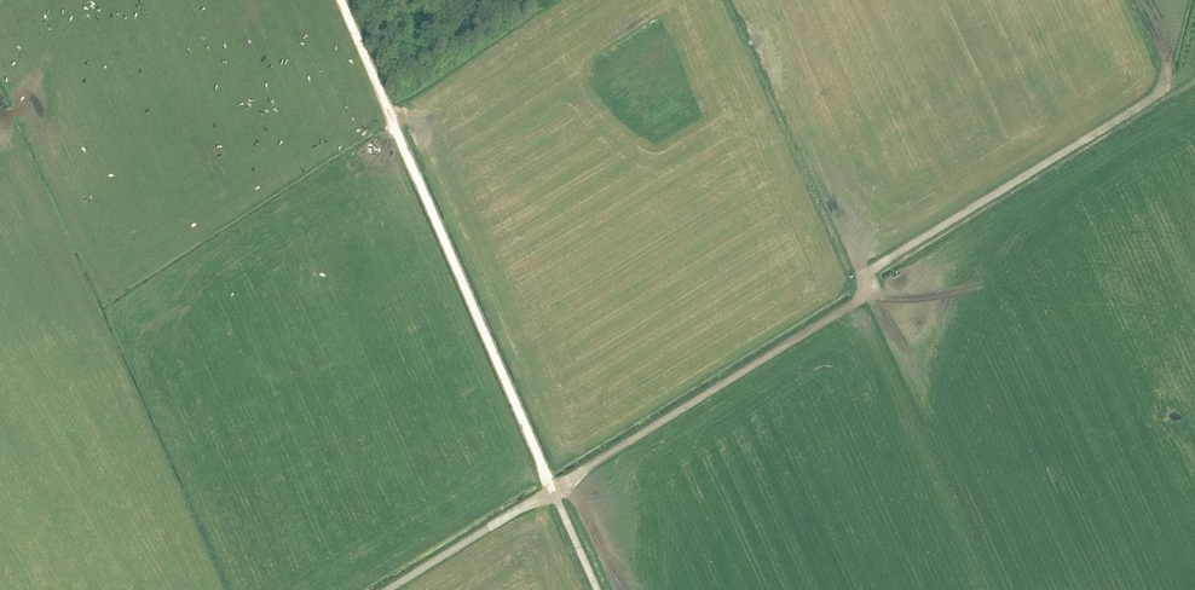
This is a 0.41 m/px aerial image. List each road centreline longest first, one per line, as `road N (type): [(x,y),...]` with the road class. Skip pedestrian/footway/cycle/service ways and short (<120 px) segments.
road 1 (track): [(388,589),(864,299),(871,270),(1155,98),(1164,82)]
road 2 (track): [(343,0),(597,589)]

